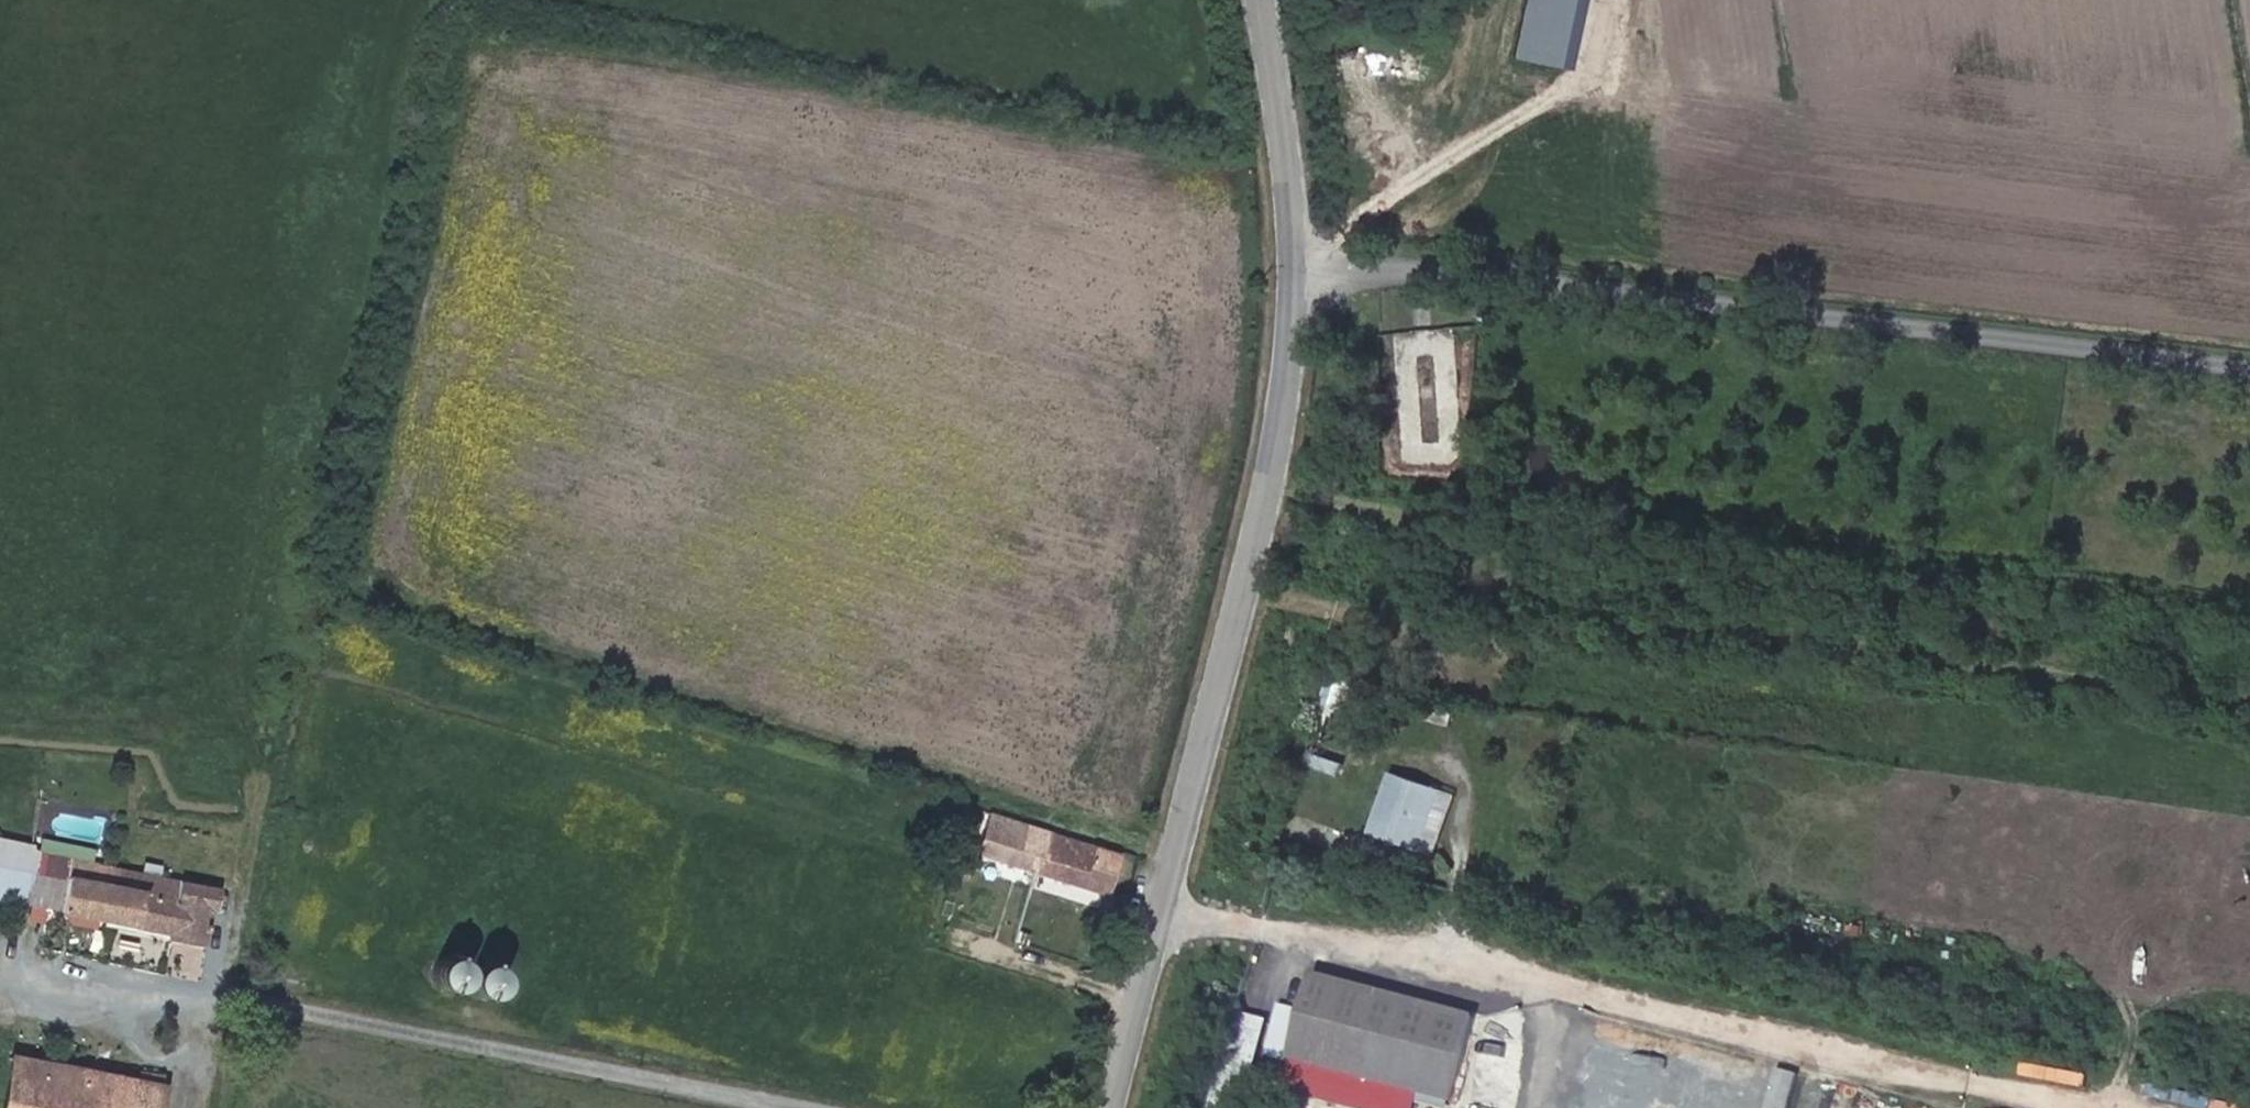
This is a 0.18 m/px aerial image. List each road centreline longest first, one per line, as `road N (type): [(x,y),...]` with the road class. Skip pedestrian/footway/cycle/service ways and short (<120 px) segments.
road 1 (track): [(1157,912),(1462,956),(2084,1107)]
road 2 (tertiary): [(1260,0),(1291,197),(1290,352),(1264,491),(1157,912)]
road 3 (tertiary): [(1109,1107),(1157,912)]

